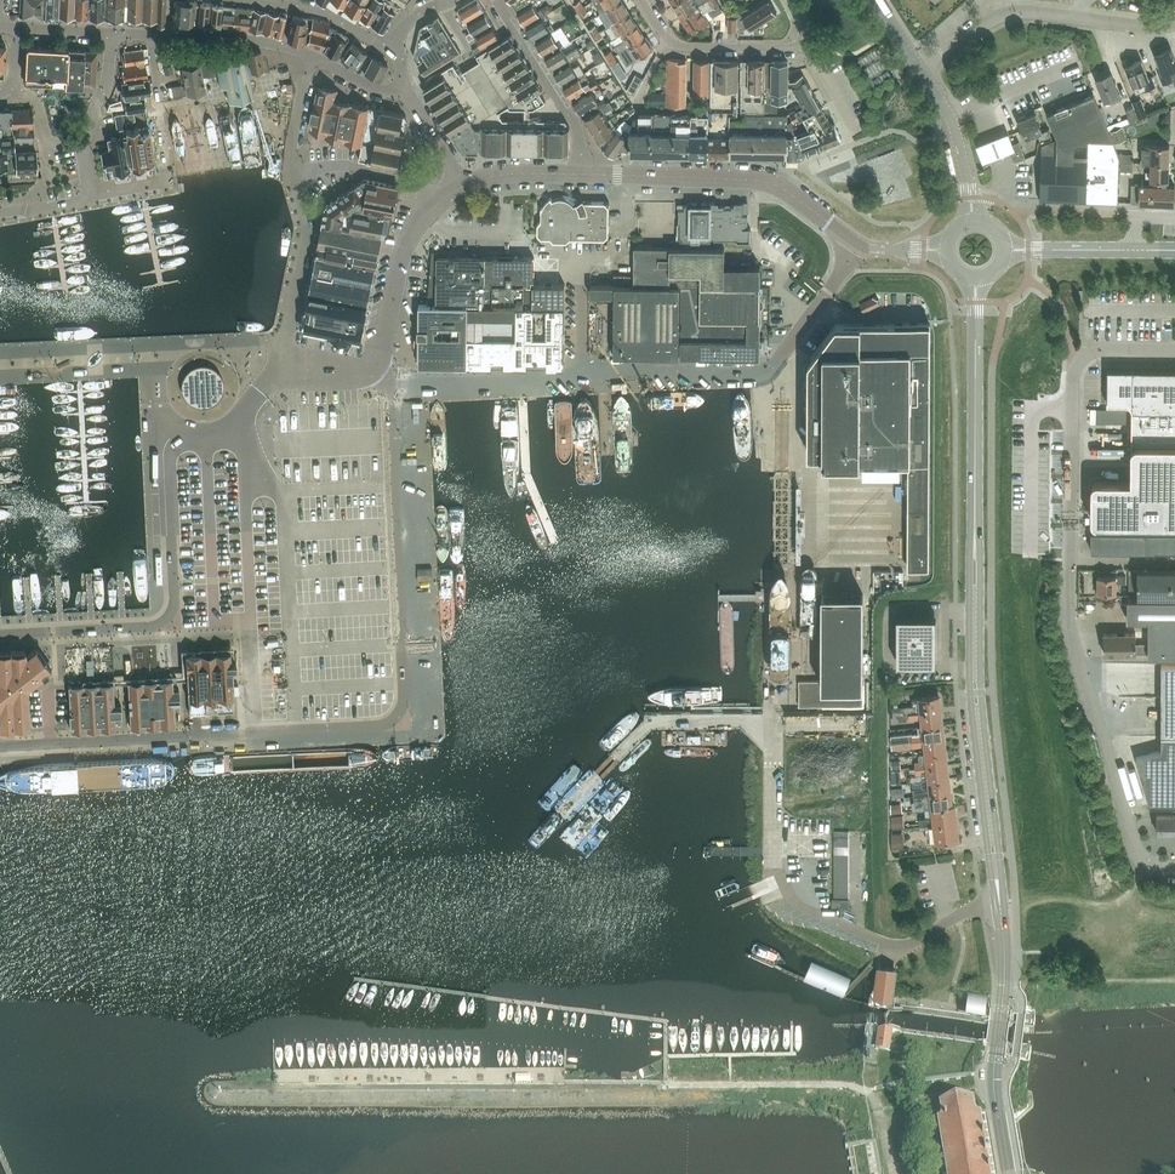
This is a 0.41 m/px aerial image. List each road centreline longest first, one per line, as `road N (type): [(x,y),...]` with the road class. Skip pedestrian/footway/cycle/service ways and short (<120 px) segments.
road 1 (unclassified): [(0,747),(404,724),(389,386)]
road 2 (unclassified): [(1174,870),(1146,863),(1133,847),(1069,616),(1074,369),(1101,348),(1174,348)]
road 3 (unclassified): [(389,386),(769,368),(859,245)]
road 4 (unclassified): [(279,366),(227,431),(171,451),(174,601),(164,620),(0,635)]
road 5 (unclassified): [(999,905),(970,910),(896,949),(786,900),(771,862),(771,723),(763,723)]
road 6 (primary): [(975,531),(971,704),(999,898)]
road 7 (primary): [(999,898),(975,531)]
road 8 (unclassified): [(859,245),(771,183),(582,174)]
road 9 (unclassified): [(919,67),(1016,12),(1174,23)]
road 10 (primary): [(1008,1173),(994,1083),(1004,985),(999,905)]
road 11 (primary): [(975,531),(975,278)]
road 12 (residential): [(582,174),(574,127),(495,0)]
road 13 (residential): [(641,0),(675,46),(810,48)]
road 14 (unclassified): [(279,366),(307,225),(295,182)]
road 15 (unclassified): [(316,58),(260,42),(149,36)]
road 16 (unclassified): [(373,365),(400,262),(425,215)]
road 17 (unclassified): [(295,182),(316,169),(352,166),(408,178),(437,201)]
road 18 (residential): [(948,115),(1081,62)]
road 19 (unclassified): [(316,58),(295,133),(295,182)]
road 20 (unclassified): [(582,174),(502,175),(462,185)]

